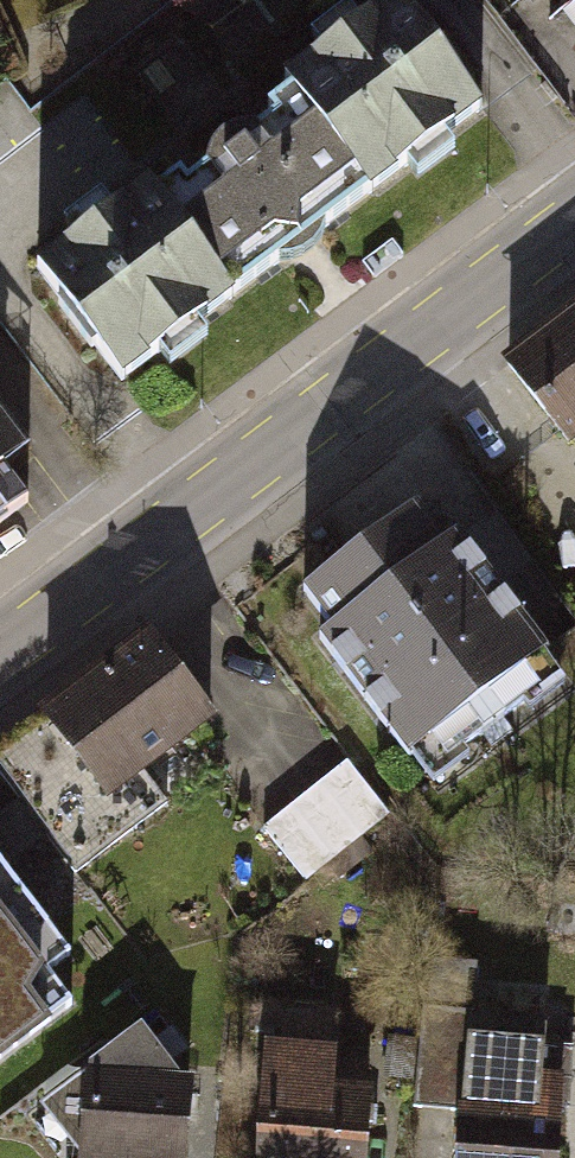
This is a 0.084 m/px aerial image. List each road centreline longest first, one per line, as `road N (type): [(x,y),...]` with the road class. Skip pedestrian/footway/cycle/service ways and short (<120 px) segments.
road 1 (tertiary): [(574,214),(0,652)]

